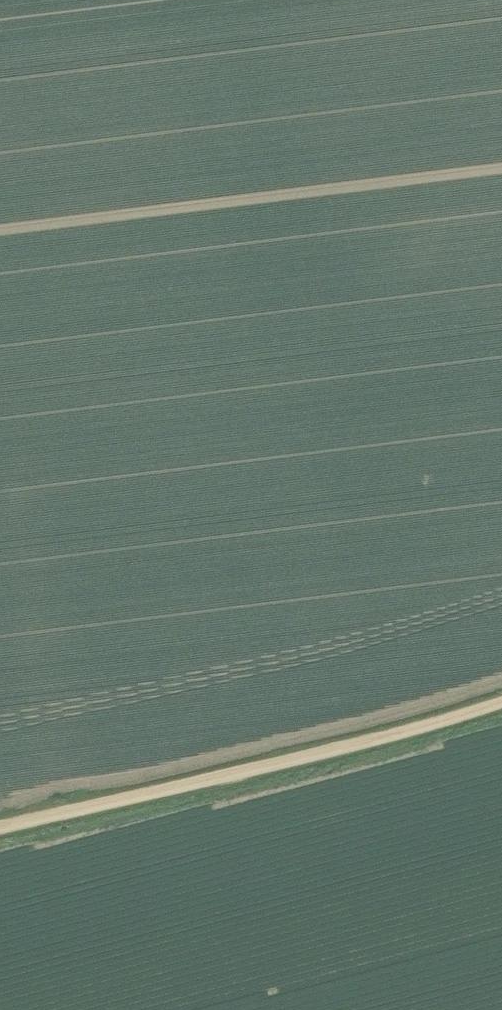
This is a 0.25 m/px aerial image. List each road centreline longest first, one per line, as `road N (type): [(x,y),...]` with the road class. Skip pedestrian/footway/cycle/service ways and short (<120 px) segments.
road 1 (track): [(501,706),(375,745),(0,832)]

